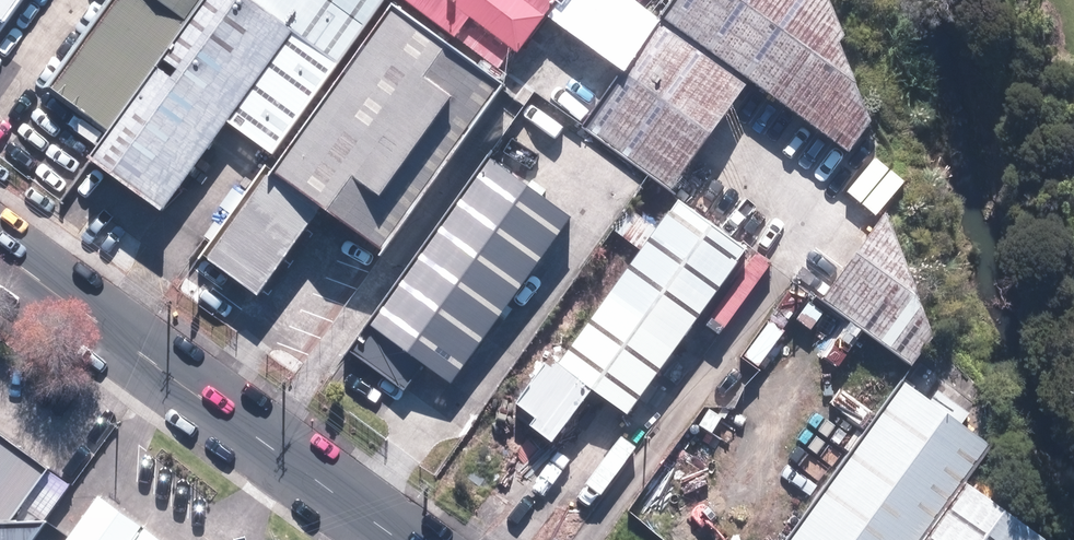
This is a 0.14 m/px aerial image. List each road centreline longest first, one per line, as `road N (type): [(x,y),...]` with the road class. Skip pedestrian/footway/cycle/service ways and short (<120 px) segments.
road 1 (secondary): [(401,539),(0,253)]

